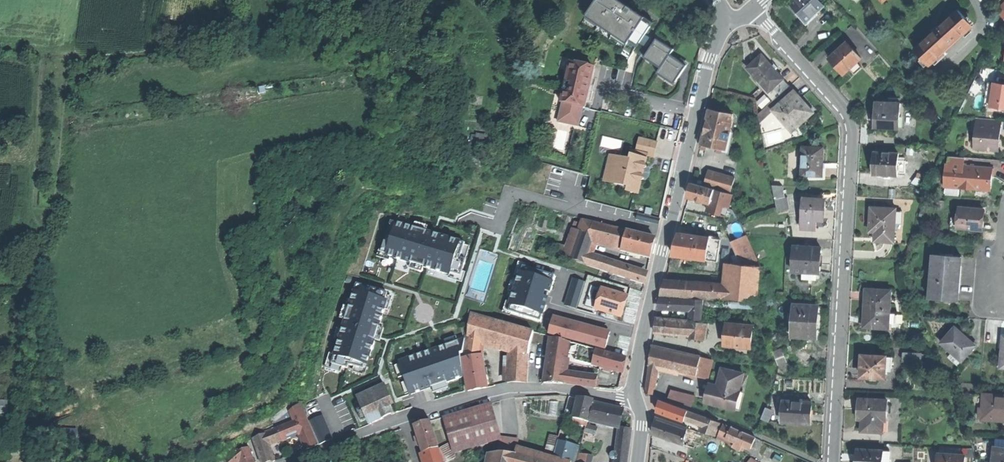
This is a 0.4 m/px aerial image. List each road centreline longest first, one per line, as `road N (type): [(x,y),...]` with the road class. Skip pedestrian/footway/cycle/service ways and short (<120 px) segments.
road 1 (residential): [(834,461),(852,127),(753,10)]
road 2 (tertiary): [(634,397),(722,25)]
road 3 (residential): [(284,461),(483,395),(533,388),(634,397)]

